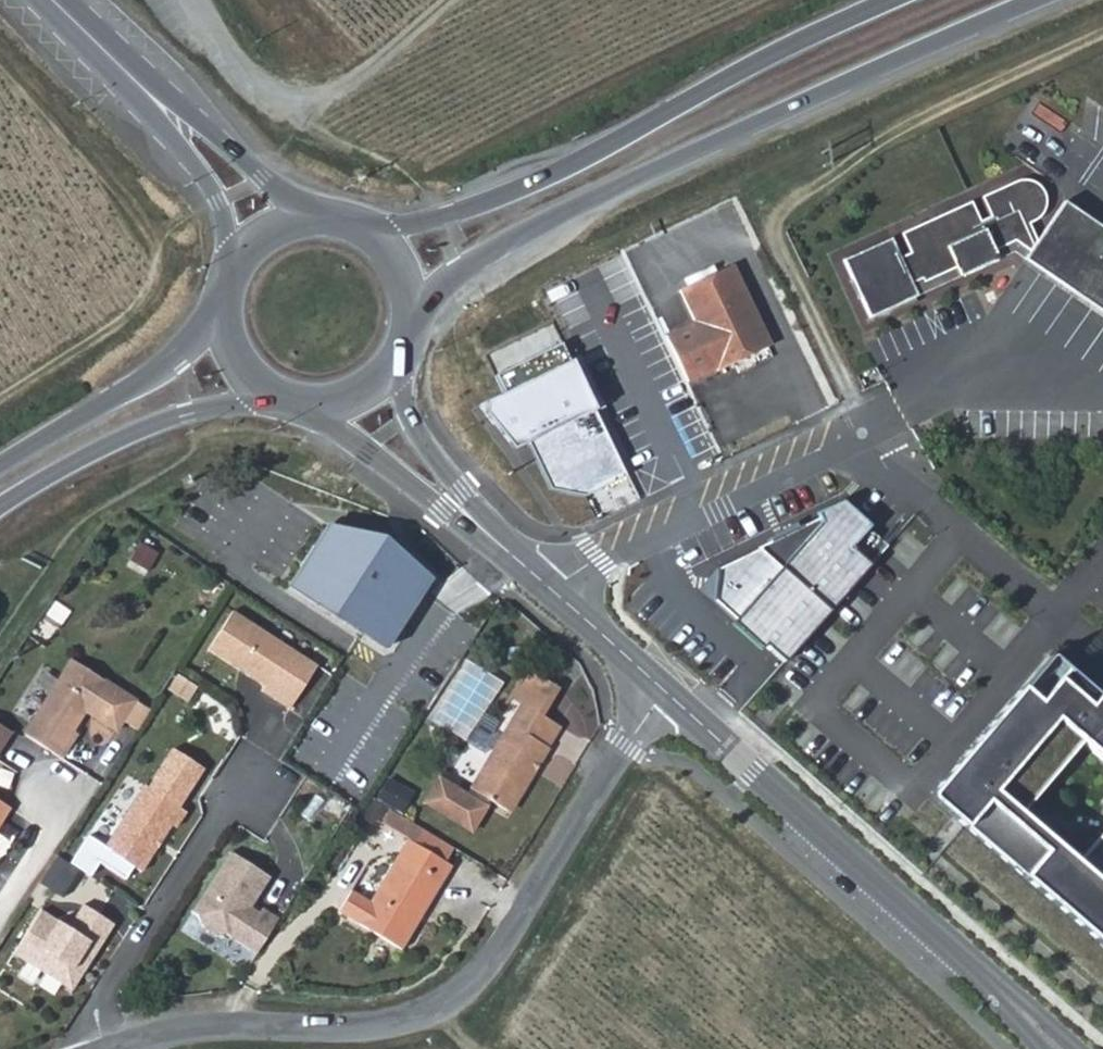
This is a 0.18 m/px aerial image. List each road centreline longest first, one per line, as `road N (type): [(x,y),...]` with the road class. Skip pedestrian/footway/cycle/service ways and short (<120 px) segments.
road 1 (residential): [(665,696),(501,944),(457,997),(395,1026),(243,1024),(112,1048)]
road 2 (secondary): [(406,316),(459,270),(563,213),(1039,0)]
road 3 (track): [(862,433),(773,234),(777,214),(869,147),(1102,32)]
road 4 (secondary): [(882,0),(553,173),(449,214),(355,231)]
road 5 (residential): [(1027,339),(862,433),(644,532),(556,601)]
road 6 (tertiary): [(665,696),(967,960)]
road 7 (residential): [(245,774),(97,1008),(97,1048)]
road 8 (secondary): [(0,507),(121,438),(276,393)]
road 9 (secondary): [(226,306),(142,383),(0,465)]
road 10 (track): [(154,237),(155,310),(0,411)]
road 11 (track): [(453,0),(319,102),(263,96),(237,78)]
road 12 (track): [(0,59),(154,237)]
road 13 (secondary): [(326,223),(143,90)]
road 14 (secondary): [(143,90),(210,189),(238,269)]
road 15 (tertiary): [(309,403),(367,452),(461,509)]
road 16 (tertiary): [(461,509),(414,428),(395,354)]
road 17 (tertiary): [(556,601),(665,696)]
road 18 (residential): [(75,788),(0,909)]
road 19 (tertiary): [(1077,1048),(967,960)]
road 20 (secondary): [(143,90),(46,0)]
road 21 (tertiary): [(461,509),(556,601)]

